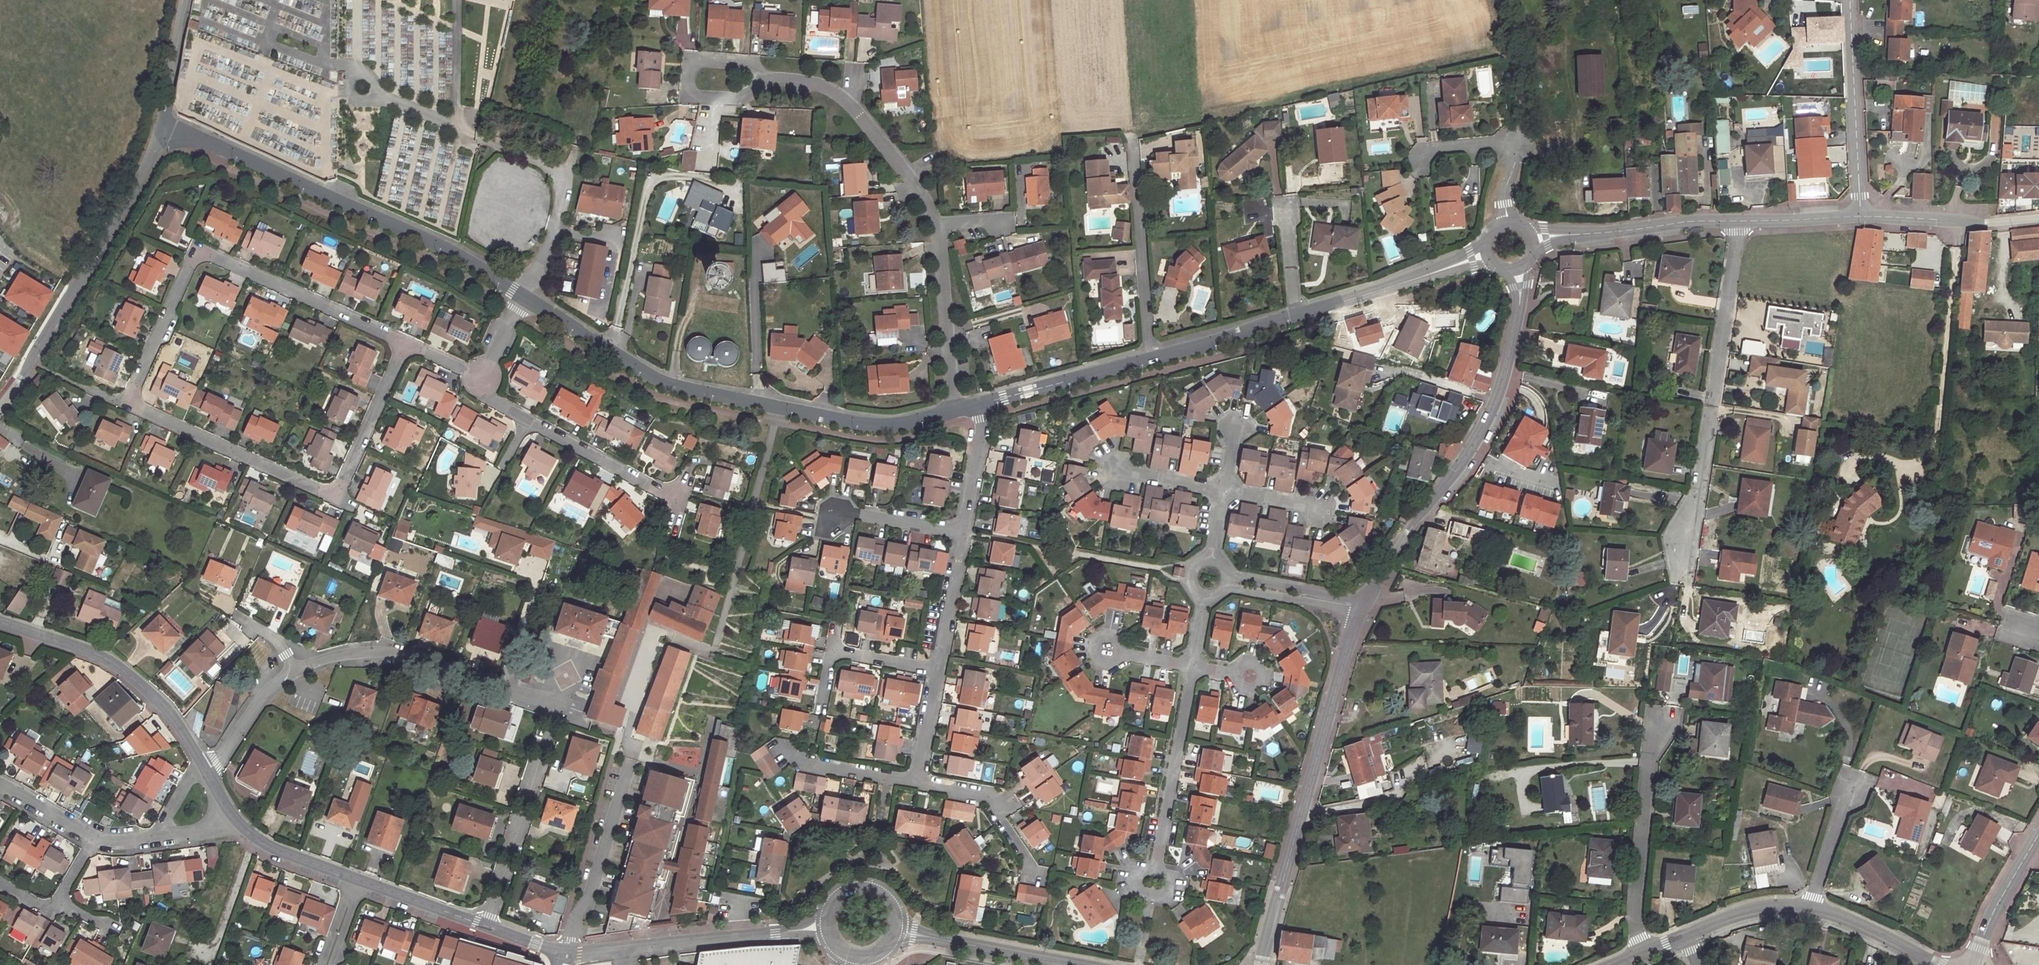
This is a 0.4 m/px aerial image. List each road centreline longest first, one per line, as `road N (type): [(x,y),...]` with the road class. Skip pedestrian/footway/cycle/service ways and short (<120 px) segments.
road 1 (residential): [(522,296),(671,385),(881,425),(952,410)]
road 2 (residential): [(979,405),(1400,282)]
road 3 (residential): [(767,81),(831,90),(859,116),(937,224),(952,410)]
road 4 (residential): [(556,708),(399,654),(342,655),(265,691),(207,773)]
road 5 (residential): [(405,344),(197,248),(125,405)]
road 6 (residential): [(161,128),(446,249),(522,296)]
road 7 (residential): [(125,405),(336,495),(405,344)]
road 8 (residential): [(916,783),(979,405)]
road 9 (residential): [(1261,964),(1361,606)]
road 10 (residential): [(1684,573),(1738,221)]
road 11 (residential): [(1361,606),(1404,531),(1467,453),(1501,379),(1518,315)]
road 12 (tertiary): [(161,128),(154,153),(0,406)]
road 13 (residential): [(1154,863),(1203,595)]
road 14 (residential): [(827,925),(562,955)]
road 15 (residential): [(200,761),(176,723),(122,670),(0,622)]
road 16 (residential): [(1662,715),(1644,762),(1632,917),(1639,956)]
road 17 (residential): [(680,502),(493,402),(483,380)]
road 18 (residential): [(556,708),(486,924)]
road 19 (residential): [(1849,0),(1862,215)]
road 20 (residential): [(632,756),(590,895),(562,955)]
road 21 (residential): [(1424,166),(1423,149),(1520,140),(1506,223)]
road 22 (residential): [(1077,964),(892,928)]
road 23 (residential): [(1862,215),(2038,218)]
road 24 (residential): [(767,81),(742,98),(694,97),(687,85),(696,60),(751,63)]
road 25 (residential): [(0,782),(95,838),(153,840)]
road 26 (residential): [(1738,221),(1593,233)]
road 27 (tertiary): [(1974,964),(1995,908),(2038,835)]
road 28 (residential): [(358,880),(271,848),(233,815)]
road 29 (track): [(1520,140),(1520,85),(1501,0)]
road 30 (residential): [(1210,560),(1236,422)]
road 31 (residential): [(1939,964),(1812,909)]
road 32 (residential): [(1225,581),(1361,606)]
road 33 (residential): [(1812,909),(1852,777)]
road 34 (residential): [(486,924),(358,880)]
road 35 (residential): [(1812,909),(1747,911),(1686,935)]
road 36 (tertiary): [(183,0),(161,128)]
road 37 (residential): [(1862,215),(1738,221)]

